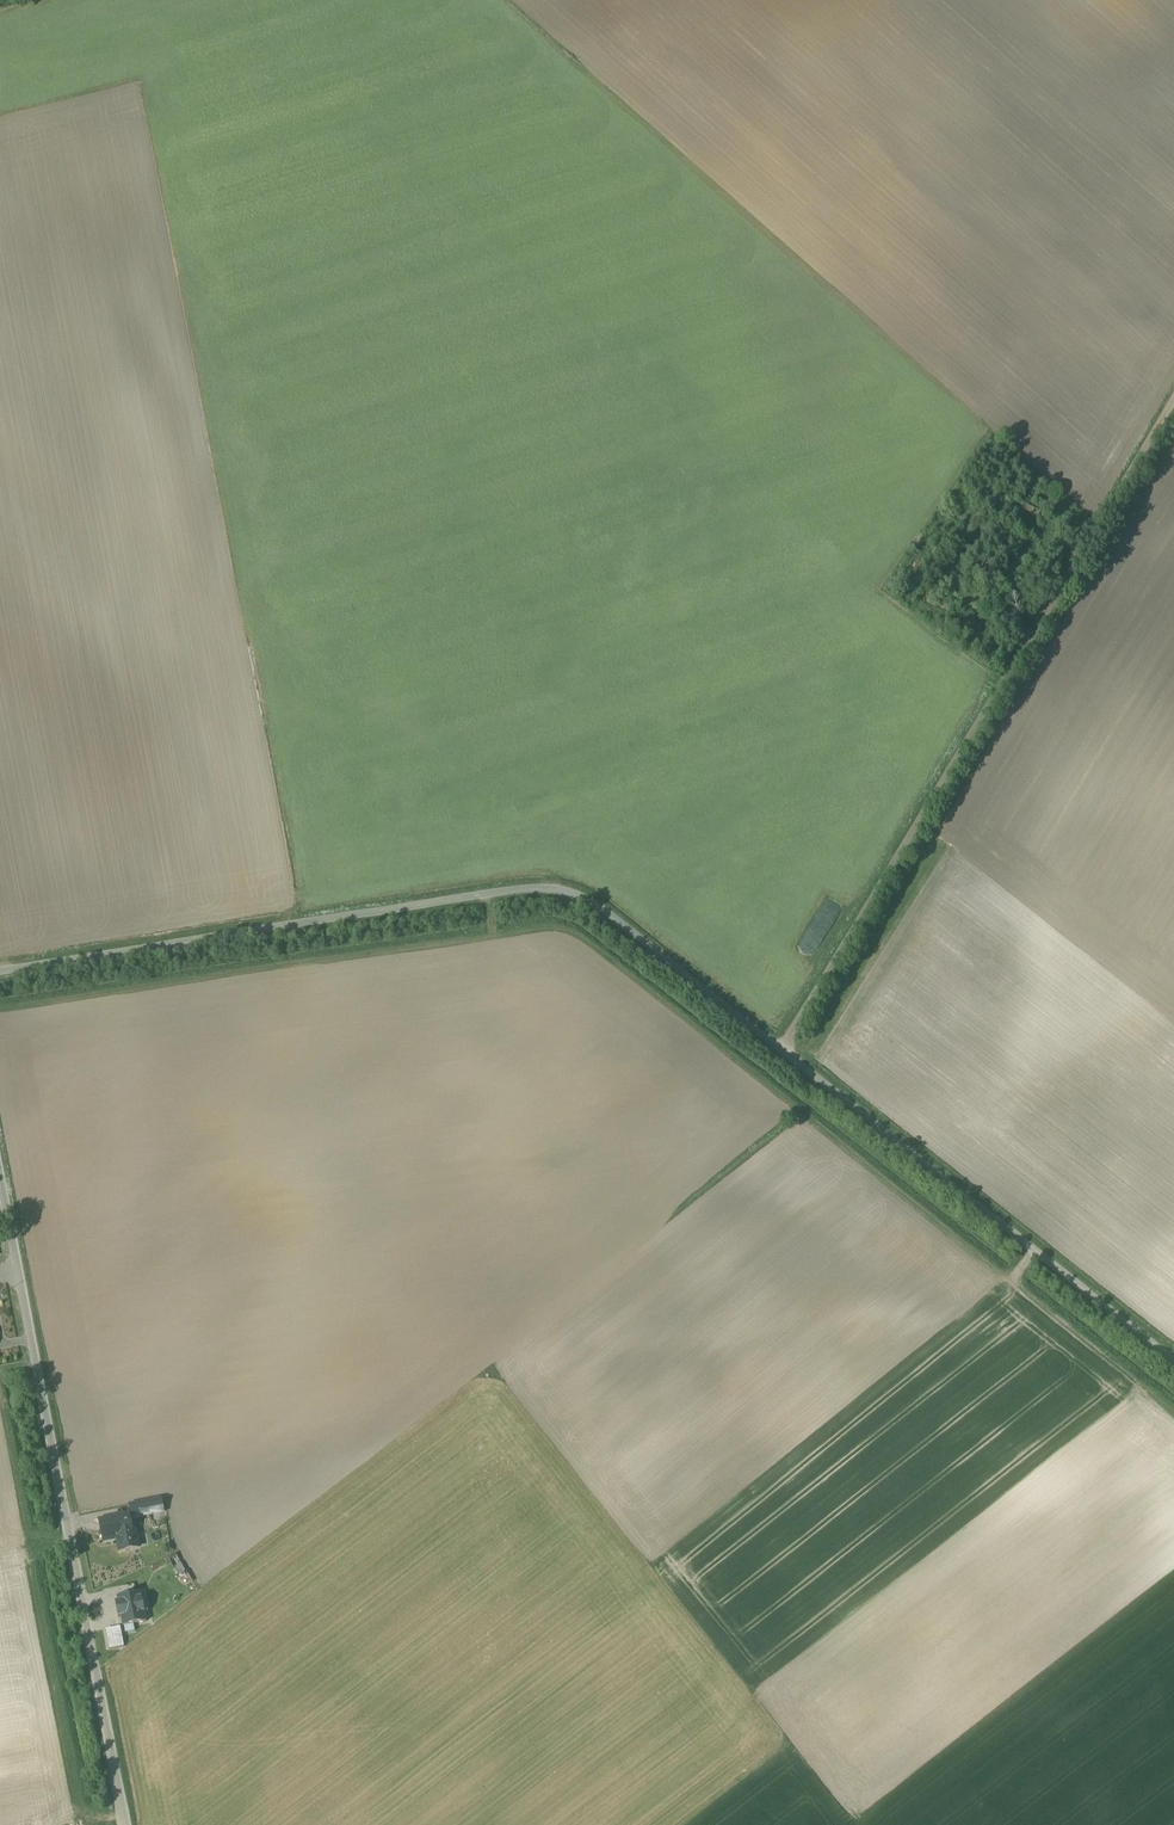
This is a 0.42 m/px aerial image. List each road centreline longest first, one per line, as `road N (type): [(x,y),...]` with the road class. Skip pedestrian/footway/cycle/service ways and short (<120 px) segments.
road 1 (unclassified): [(1173,1355),(625,923),(560,887),(530,884),(0,974)]
road 2 (track): [(783,1047),(1173,402)]
road 3 (unclassified): [(0,1178),(125,1824)]

